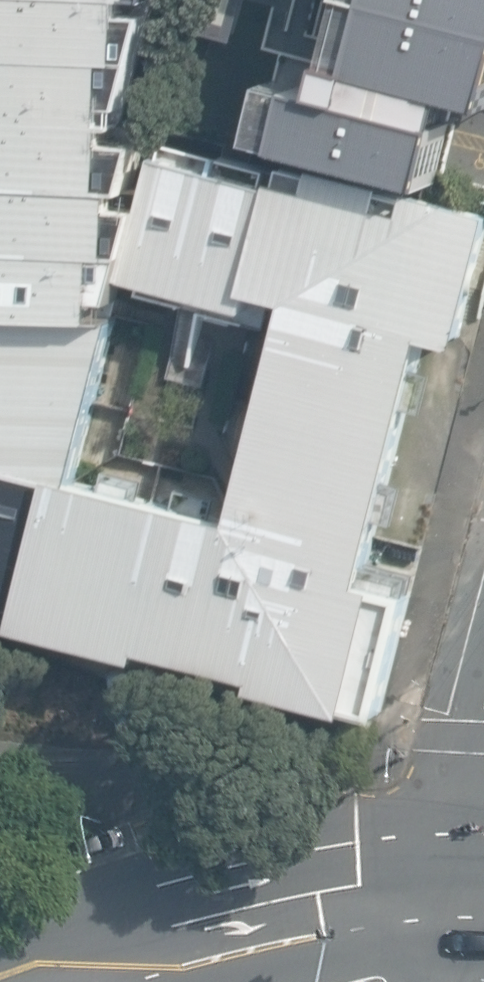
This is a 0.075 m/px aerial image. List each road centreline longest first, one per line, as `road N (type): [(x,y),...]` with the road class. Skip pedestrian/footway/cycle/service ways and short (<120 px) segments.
road 1 (secondary): [(131,980),(446,917)]
road 2 (residential): [(483,716),(446,917)]

